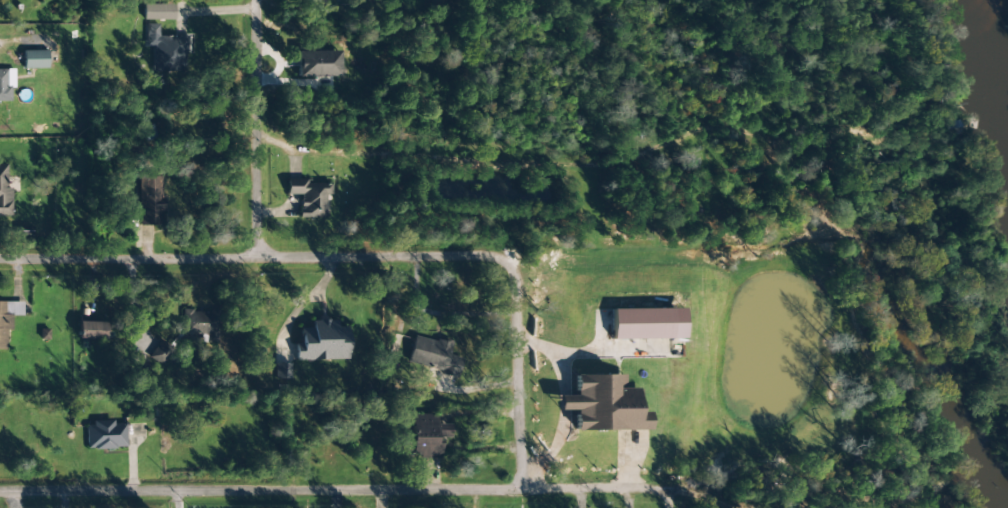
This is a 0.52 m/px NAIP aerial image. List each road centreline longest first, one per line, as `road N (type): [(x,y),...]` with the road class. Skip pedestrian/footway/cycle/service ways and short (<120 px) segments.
road 1 (residential): [(0,495),(509,476)]
road 2 (residential): [(477,262),(0,247)]
road 3 (residential): [(228,257),(221,0)]
road 4 (residential): [(509,476),(499,262),(477,262)]

